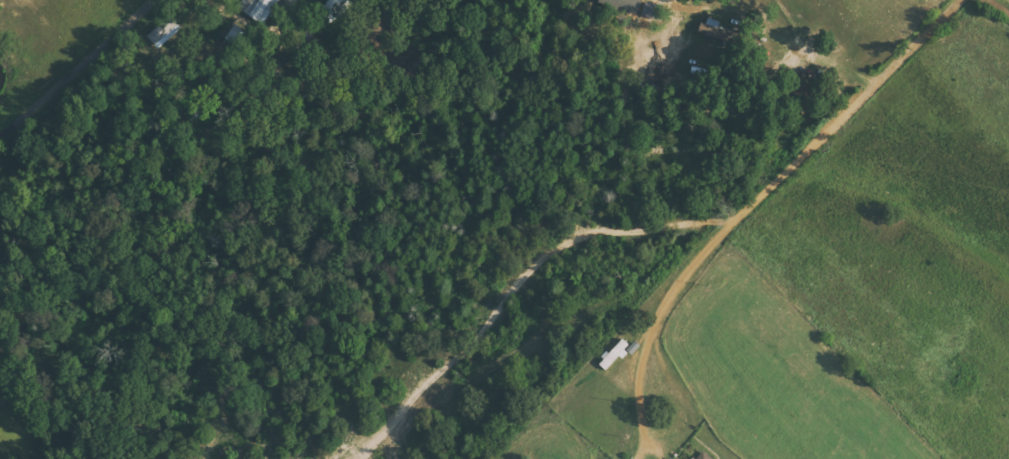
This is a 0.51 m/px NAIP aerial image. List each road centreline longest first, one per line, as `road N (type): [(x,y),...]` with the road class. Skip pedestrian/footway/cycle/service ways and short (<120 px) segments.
road 1 (residential): [(781,187),(678,176),(617,155)]

